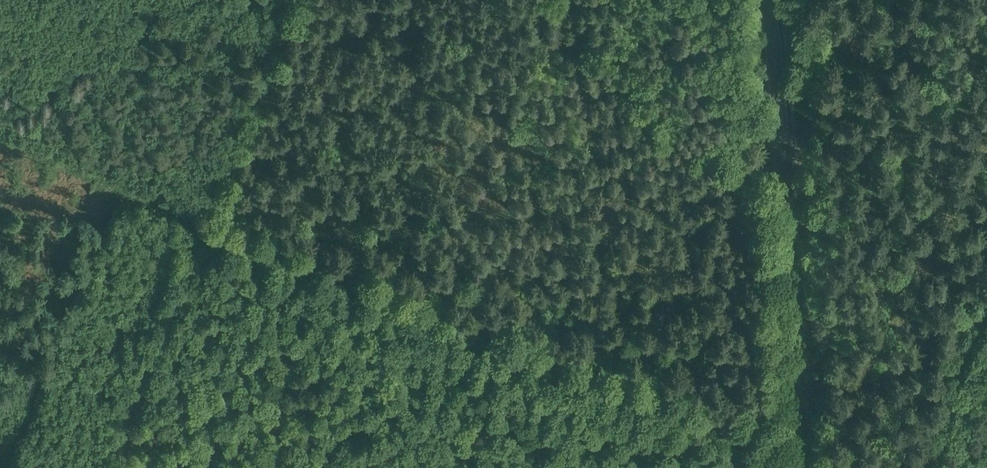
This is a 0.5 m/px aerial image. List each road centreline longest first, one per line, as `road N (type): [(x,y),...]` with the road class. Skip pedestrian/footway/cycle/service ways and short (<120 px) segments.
road 1 (track): [(851,467),(198,213)]
road 2 (primary): [(800,467),(770,0)]
road 3 (track): [(101,467),(198,213)]
road 4 (track): [(198,213),(284,0)]
road 5 (track): [(198,213),(0,134)]
road 6 (track): [(918,467),(986,298)]

